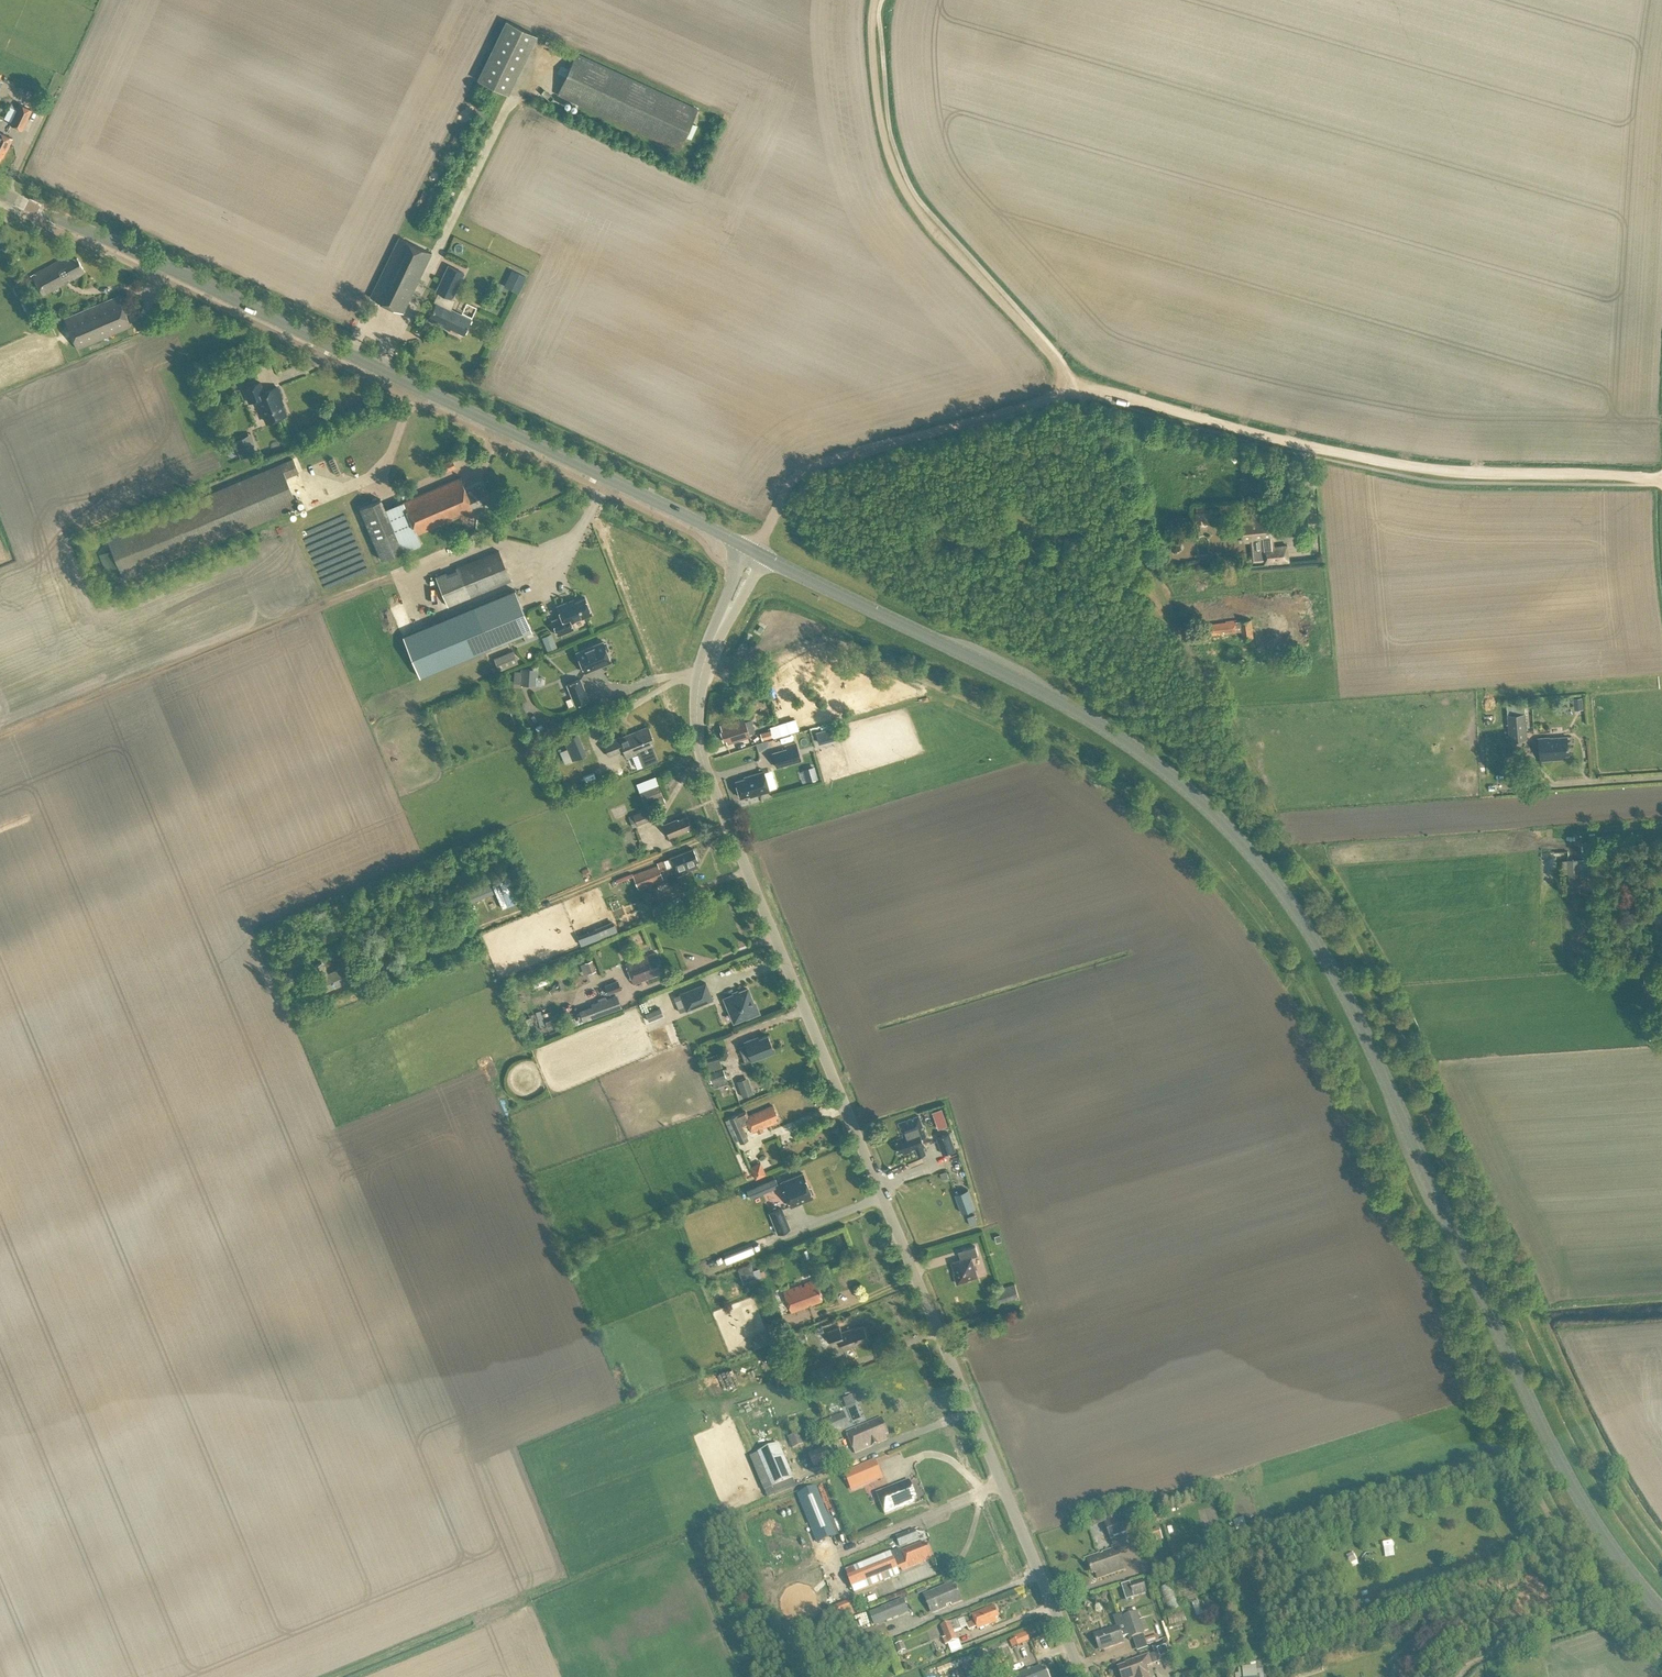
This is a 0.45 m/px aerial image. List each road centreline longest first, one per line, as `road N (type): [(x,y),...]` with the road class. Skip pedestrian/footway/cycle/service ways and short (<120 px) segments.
road 1 (primary): [(1661,1614),(1572,1487),(1319,950),(1252,853),(1202,801),(1075,710),(755,550)]
road 2 (residential): [(1083,1676),(706,769),(696,722),(703,666),(755,550)]
road 3 (primary): [(755,550),(0,192)]
road 4 (track): [(1075,385),(1443,471),(1661,476)]
road 5 (track): [(875,0),(882,126),(907,191),(931,230),(1075,385)]
road 6 (track): [(823,463),(1075,385)]

